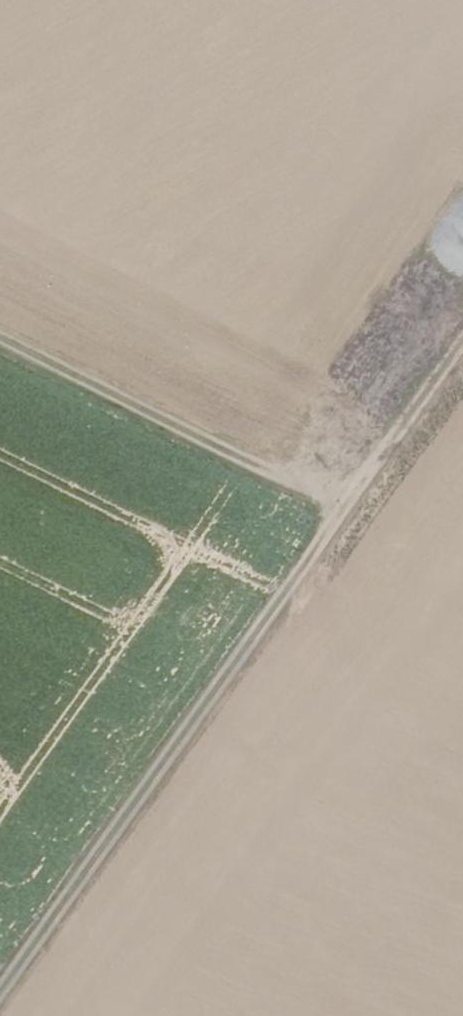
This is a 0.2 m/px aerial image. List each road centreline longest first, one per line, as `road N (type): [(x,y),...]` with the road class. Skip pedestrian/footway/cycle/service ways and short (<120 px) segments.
road 1 (track): [(0,989),(462,337)]
road 2 (track): [(342,505),(0,335)]

